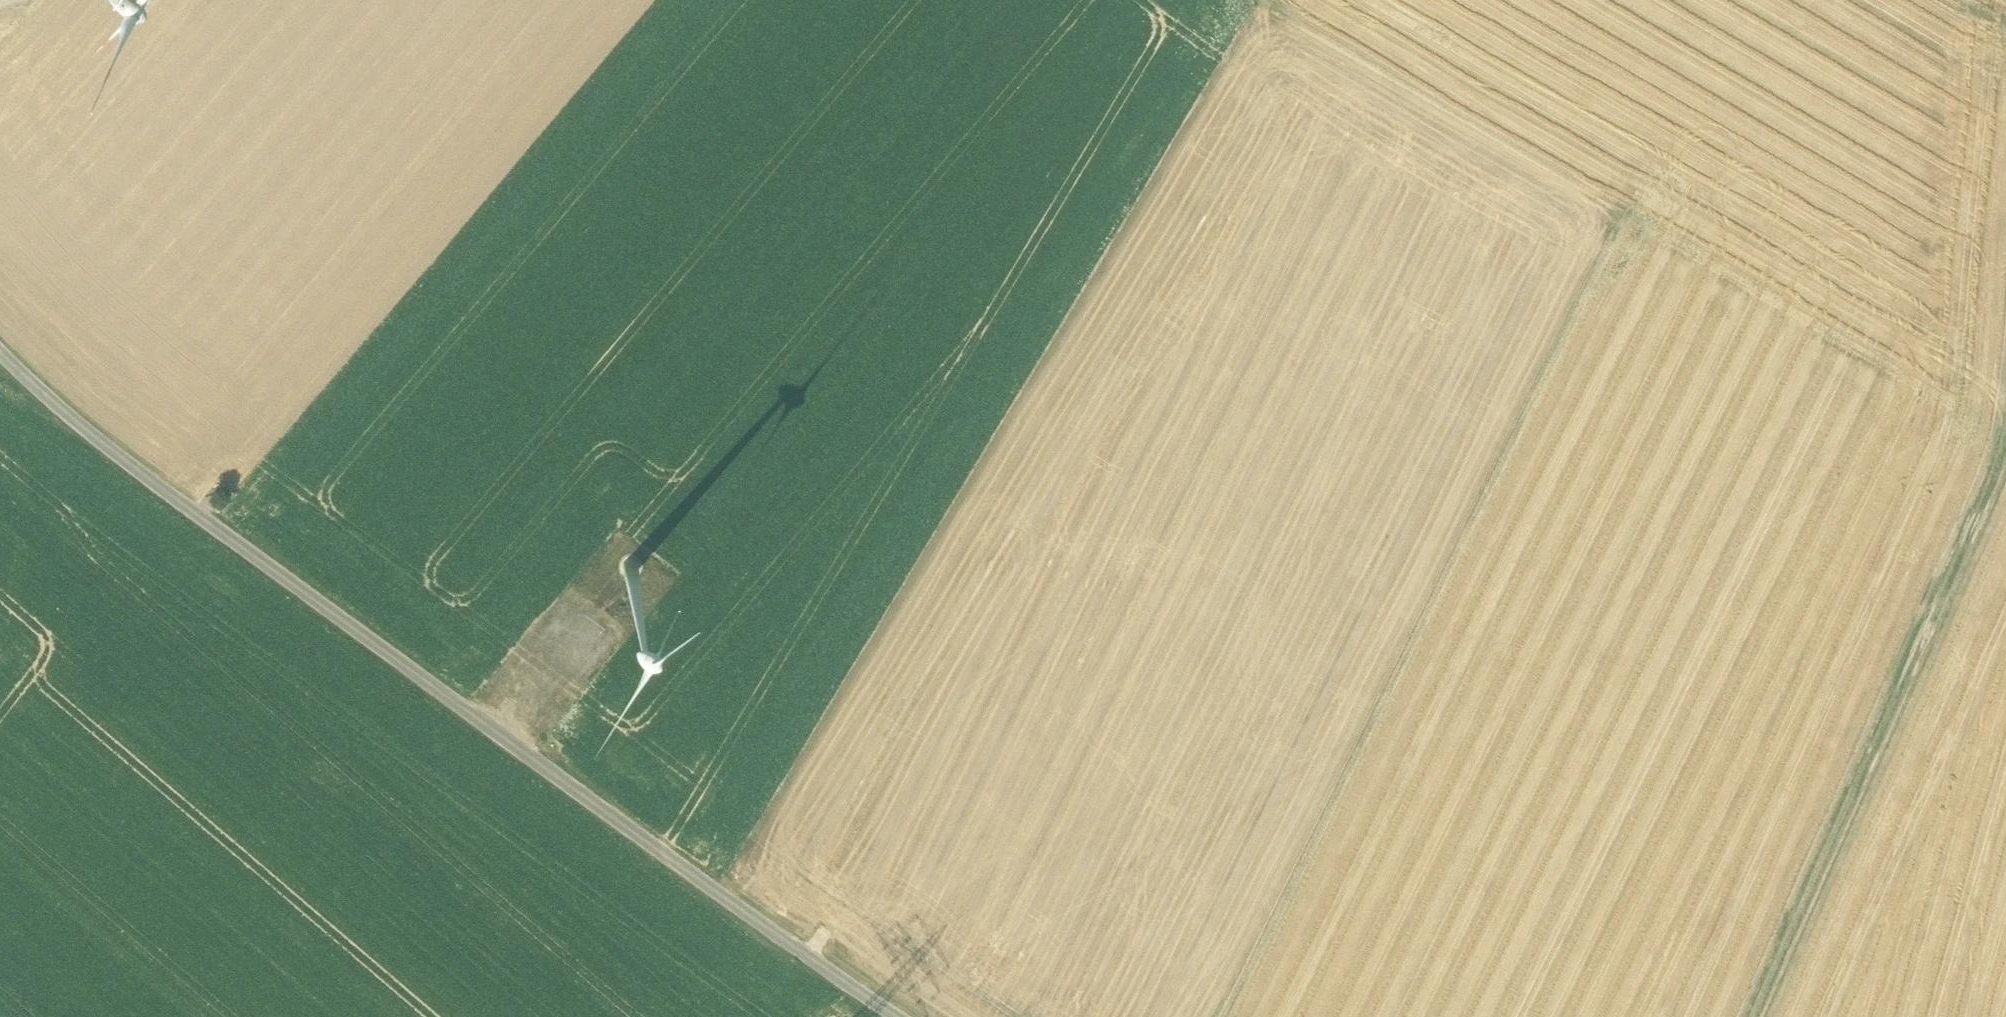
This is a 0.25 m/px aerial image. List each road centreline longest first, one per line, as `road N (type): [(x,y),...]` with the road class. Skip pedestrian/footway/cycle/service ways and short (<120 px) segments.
road 1 (unclassified): [(0,348),(118,464),(215,523),(896,1016)]
road 2 (track): [(1761,1016),(2005,449)]

